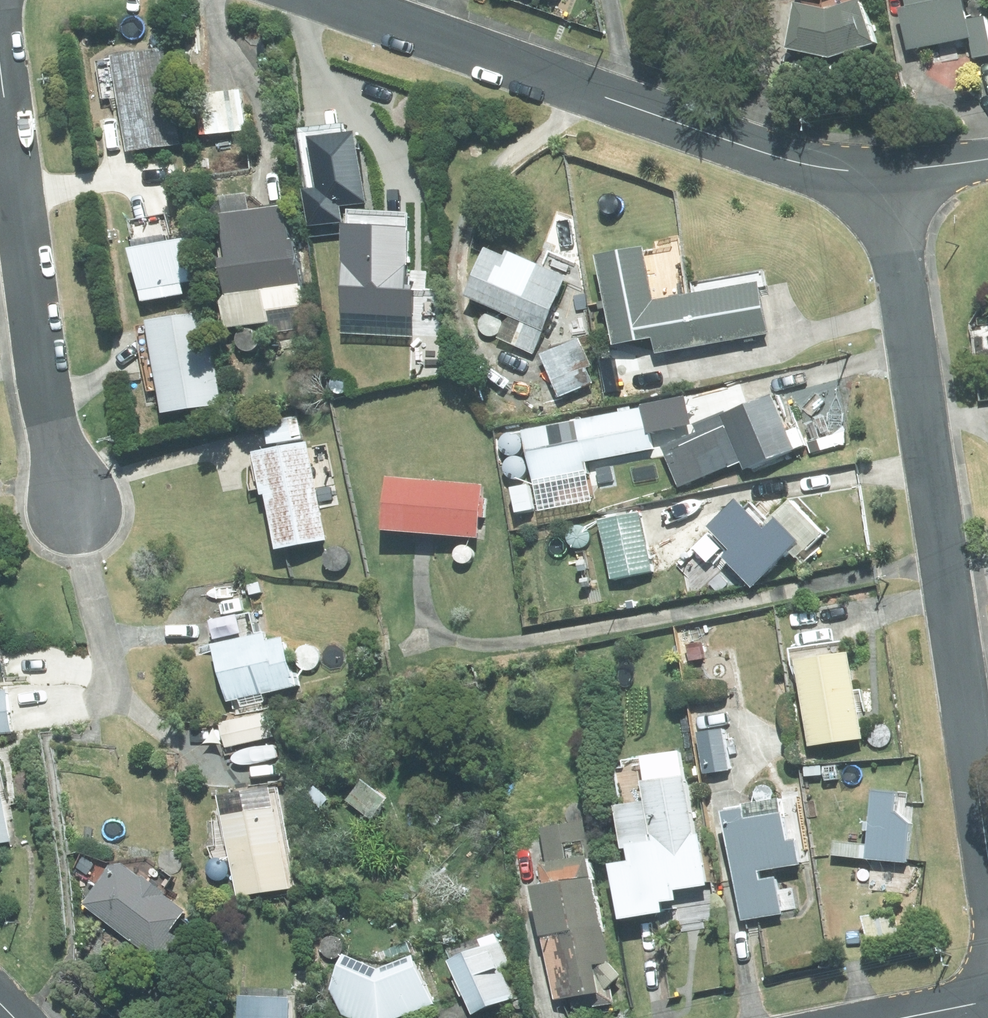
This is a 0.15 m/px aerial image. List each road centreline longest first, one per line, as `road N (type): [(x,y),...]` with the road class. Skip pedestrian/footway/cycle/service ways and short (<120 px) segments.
road 1 (residential): [(987,844),(889,183)]
road 2 (residential): [(889,183),(758,147),(337,0)]
road 3 (residential): [(69,509),(43,399),(0,71)]

